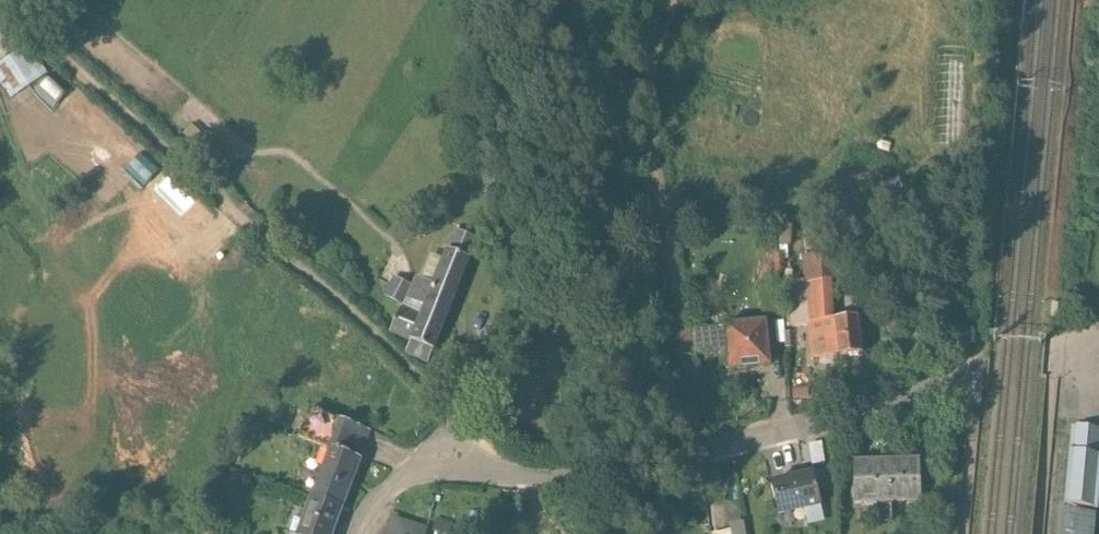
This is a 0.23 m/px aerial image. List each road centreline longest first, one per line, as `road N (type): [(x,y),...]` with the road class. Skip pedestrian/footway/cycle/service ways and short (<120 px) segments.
road 1 (residential): [(0,2),(419,381),(455,453)]
road 2 (residential): [(455,453),(583,471),(706,453),(975,380)]
road 3 (residential): [(455,453),(404,480),(358,533)]

